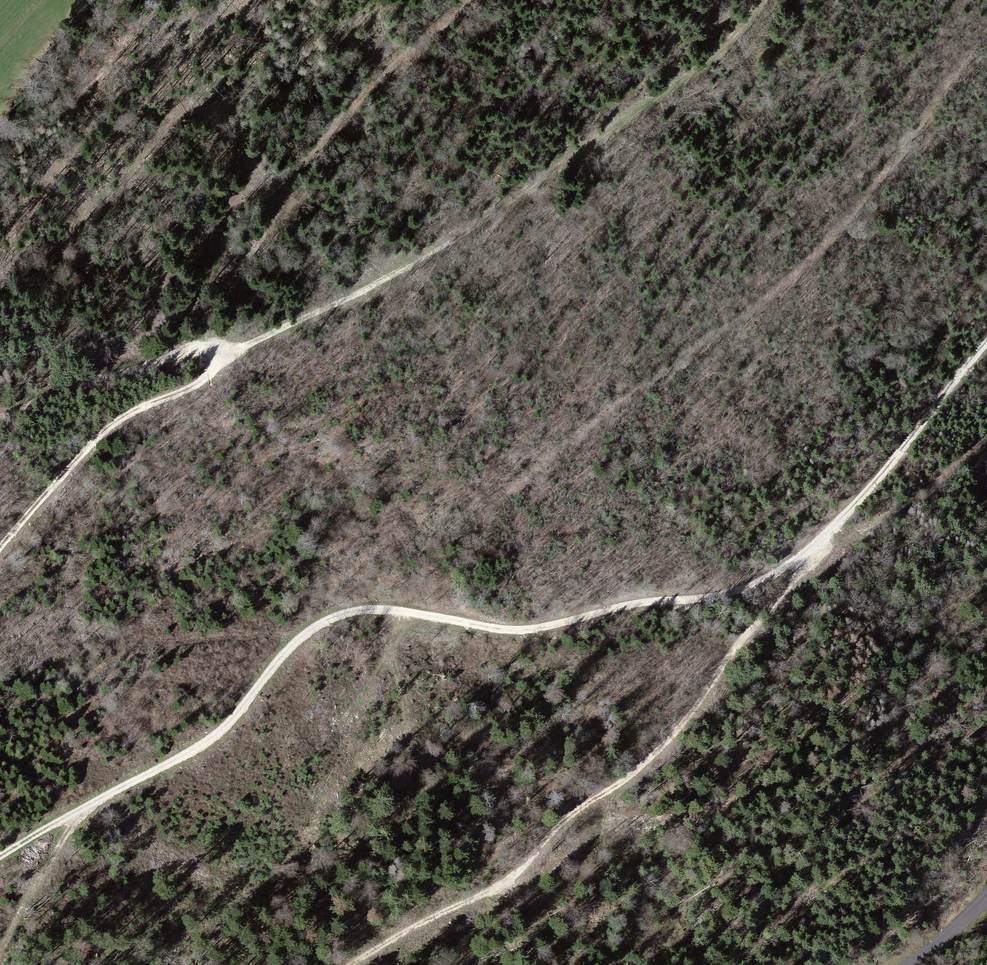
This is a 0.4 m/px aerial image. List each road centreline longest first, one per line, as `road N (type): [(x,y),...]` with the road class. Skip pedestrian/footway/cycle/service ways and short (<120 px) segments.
road 1 (track): [(986,340),(641,768),(577,812),(509,879),(350,964)]
road 2 (track): [(935,97),(782,284),(498,498),(338,573),(312,604),(296,643)]
road 3 (track): [(986,440),(894,515),(722,596),(518,629),(351,608),(296,643)]
road 4 (track): [(763,0),(683,85),(465,232),(218,359)]
road 5 (track): [(0,550),(98,437),(210,378),(218,359),(193,348),(0,416)]
road 6 (track): [(296,643),(236,717),(203,744),(0,859)]
road 7 (track): [(0,949),(76,813)]

